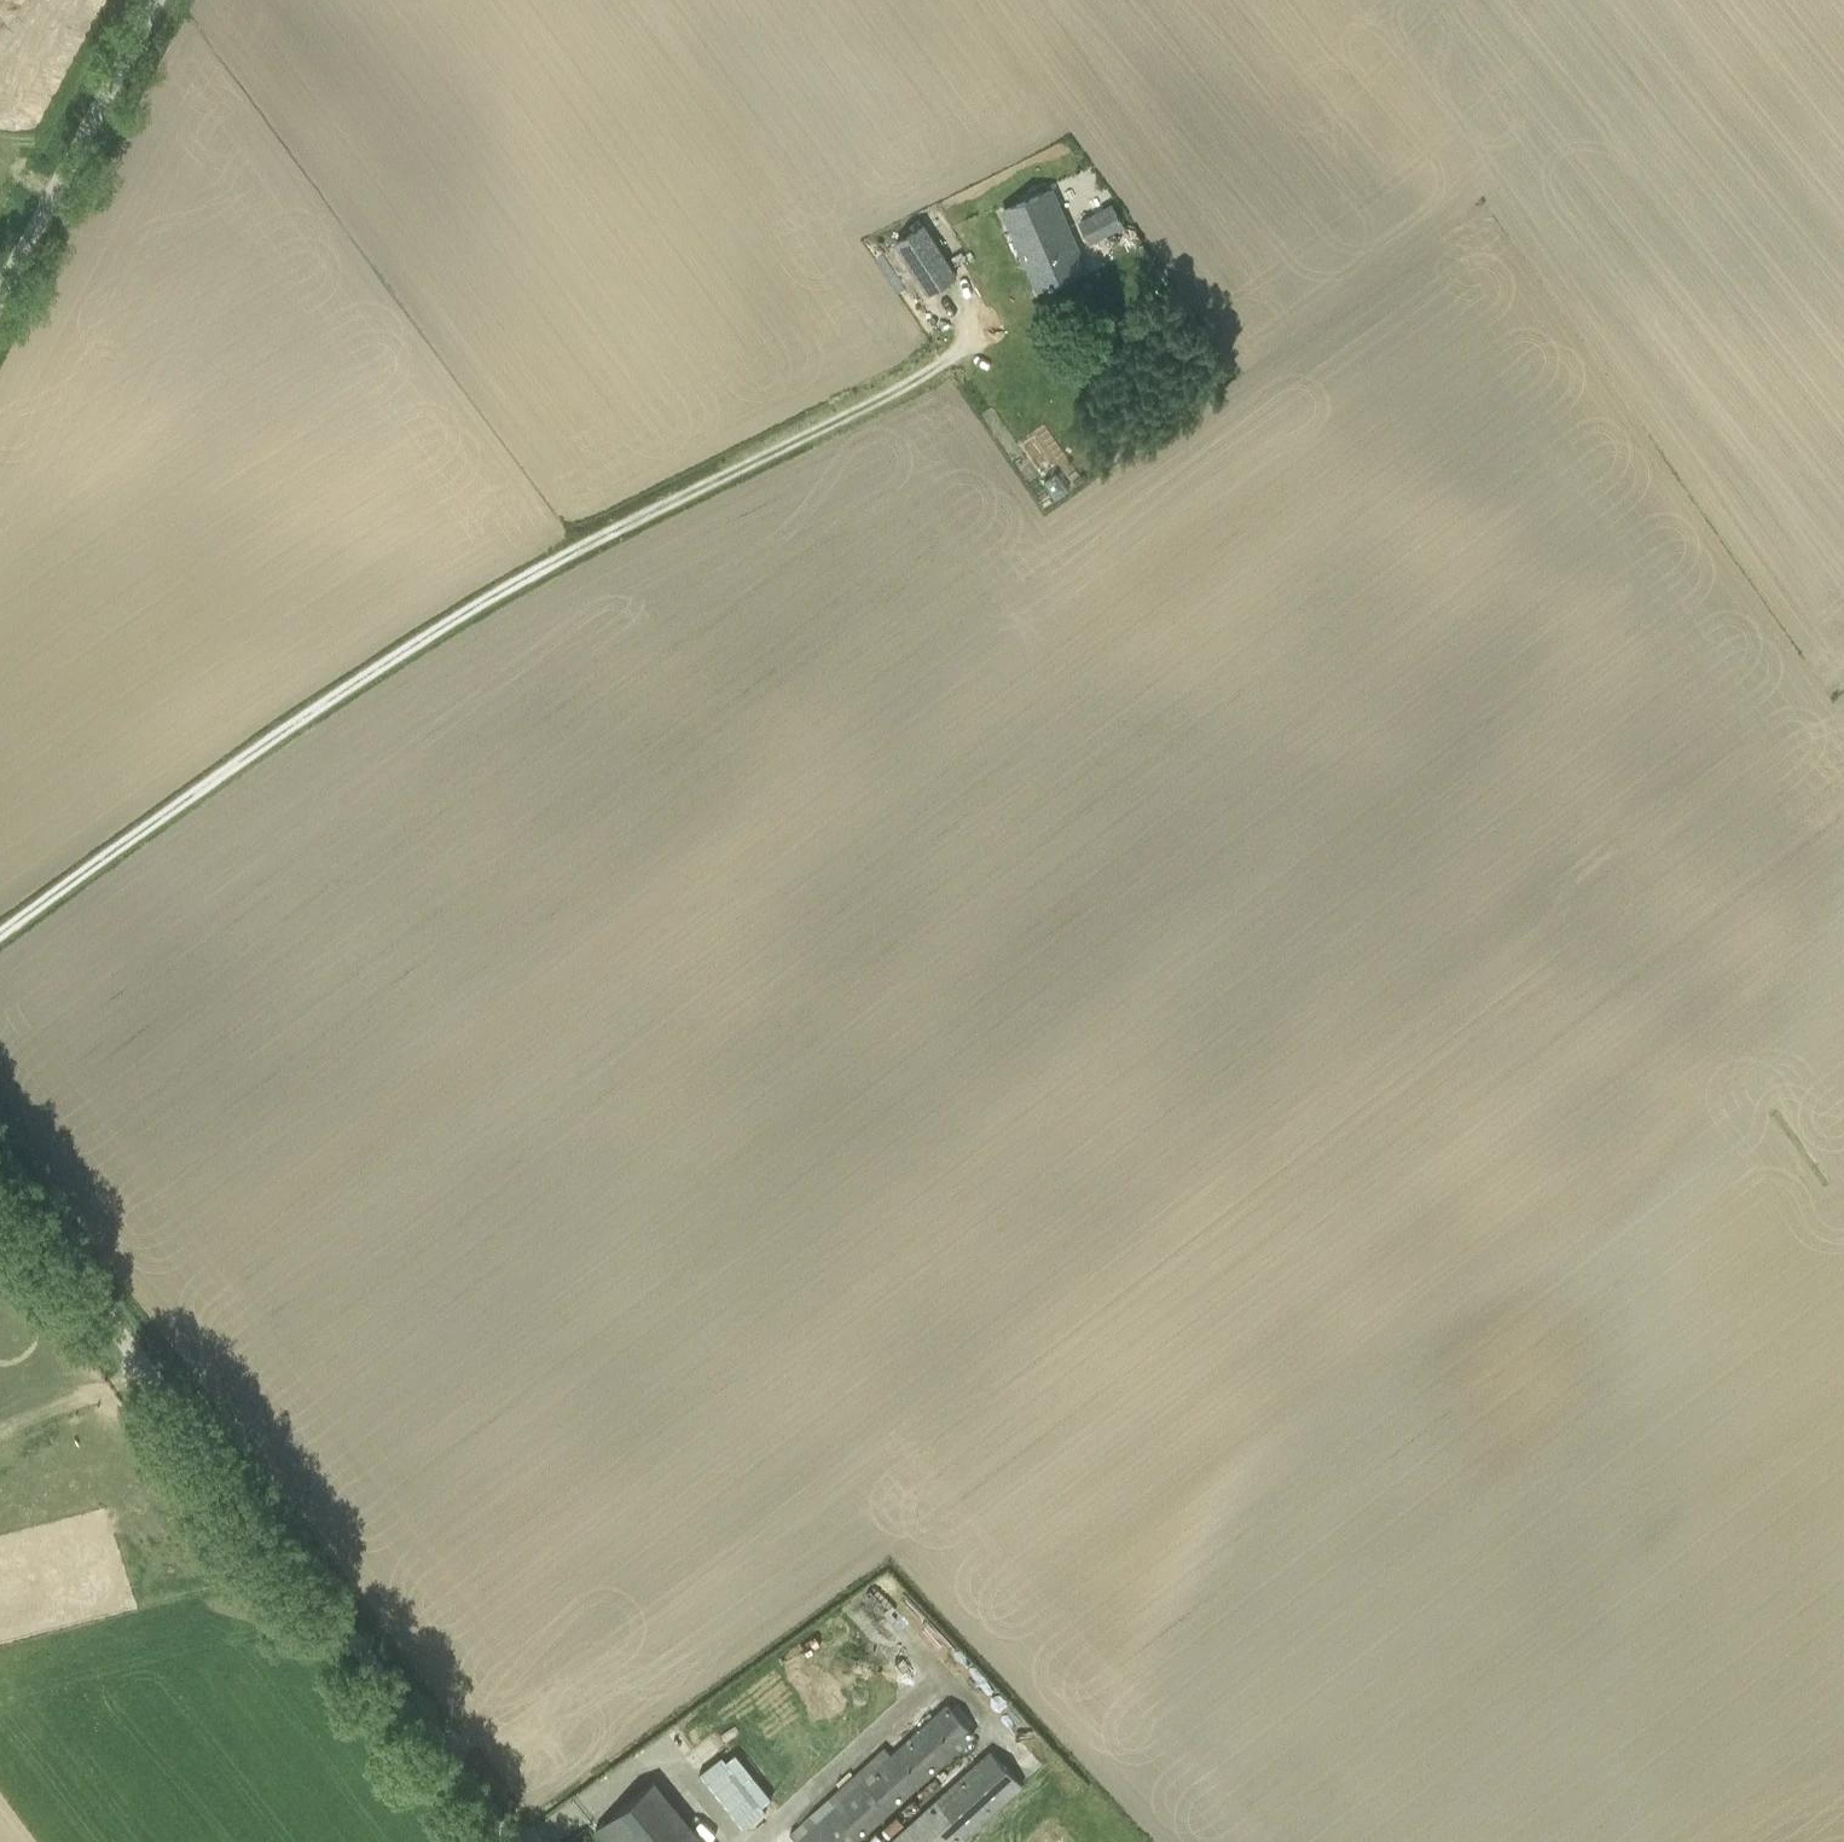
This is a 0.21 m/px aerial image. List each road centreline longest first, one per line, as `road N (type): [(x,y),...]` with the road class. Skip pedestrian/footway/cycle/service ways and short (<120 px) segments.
road 1 (track): [(0,931),(523,561),(920,358)]
road 2 (unclassified): [(509,1841),(0,1178)]
road 3 (unclassified): [(0,299),(157,0)]

